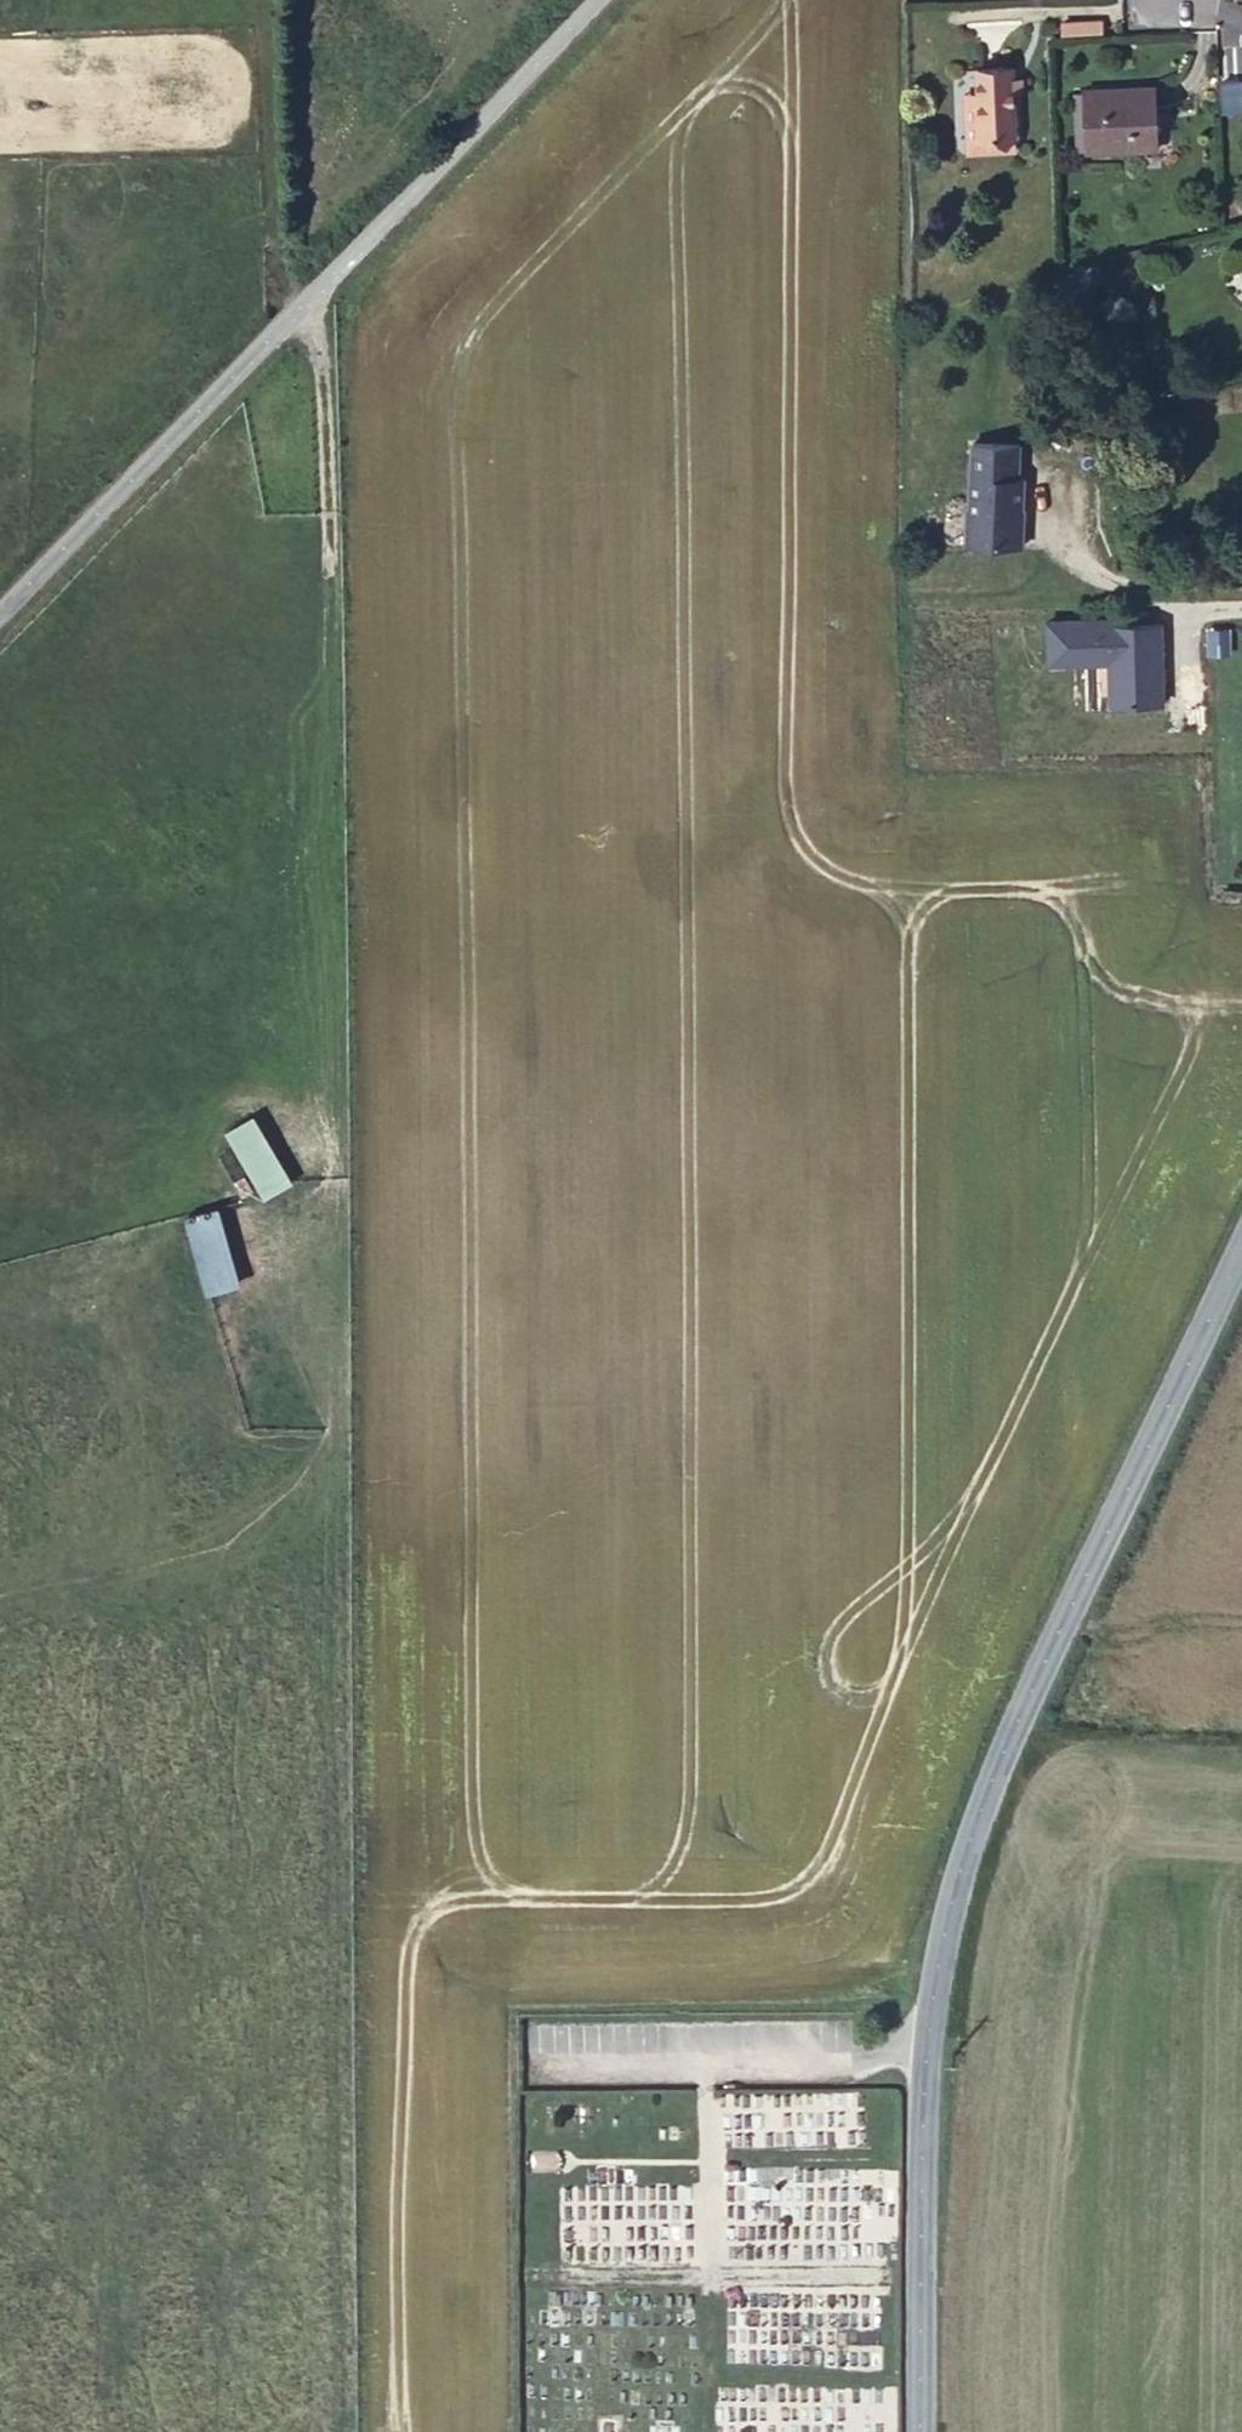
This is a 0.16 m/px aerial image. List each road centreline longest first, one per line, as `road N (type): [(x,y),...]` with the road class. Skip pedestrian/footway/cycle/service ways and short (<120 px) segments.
road 1 (tertiary): [(914,2431),(918,2091),(927,1979),(951,1878),(1012,1708),(1241,1224)]
road 2 (tertiary): [(582,0),(0,607)]

